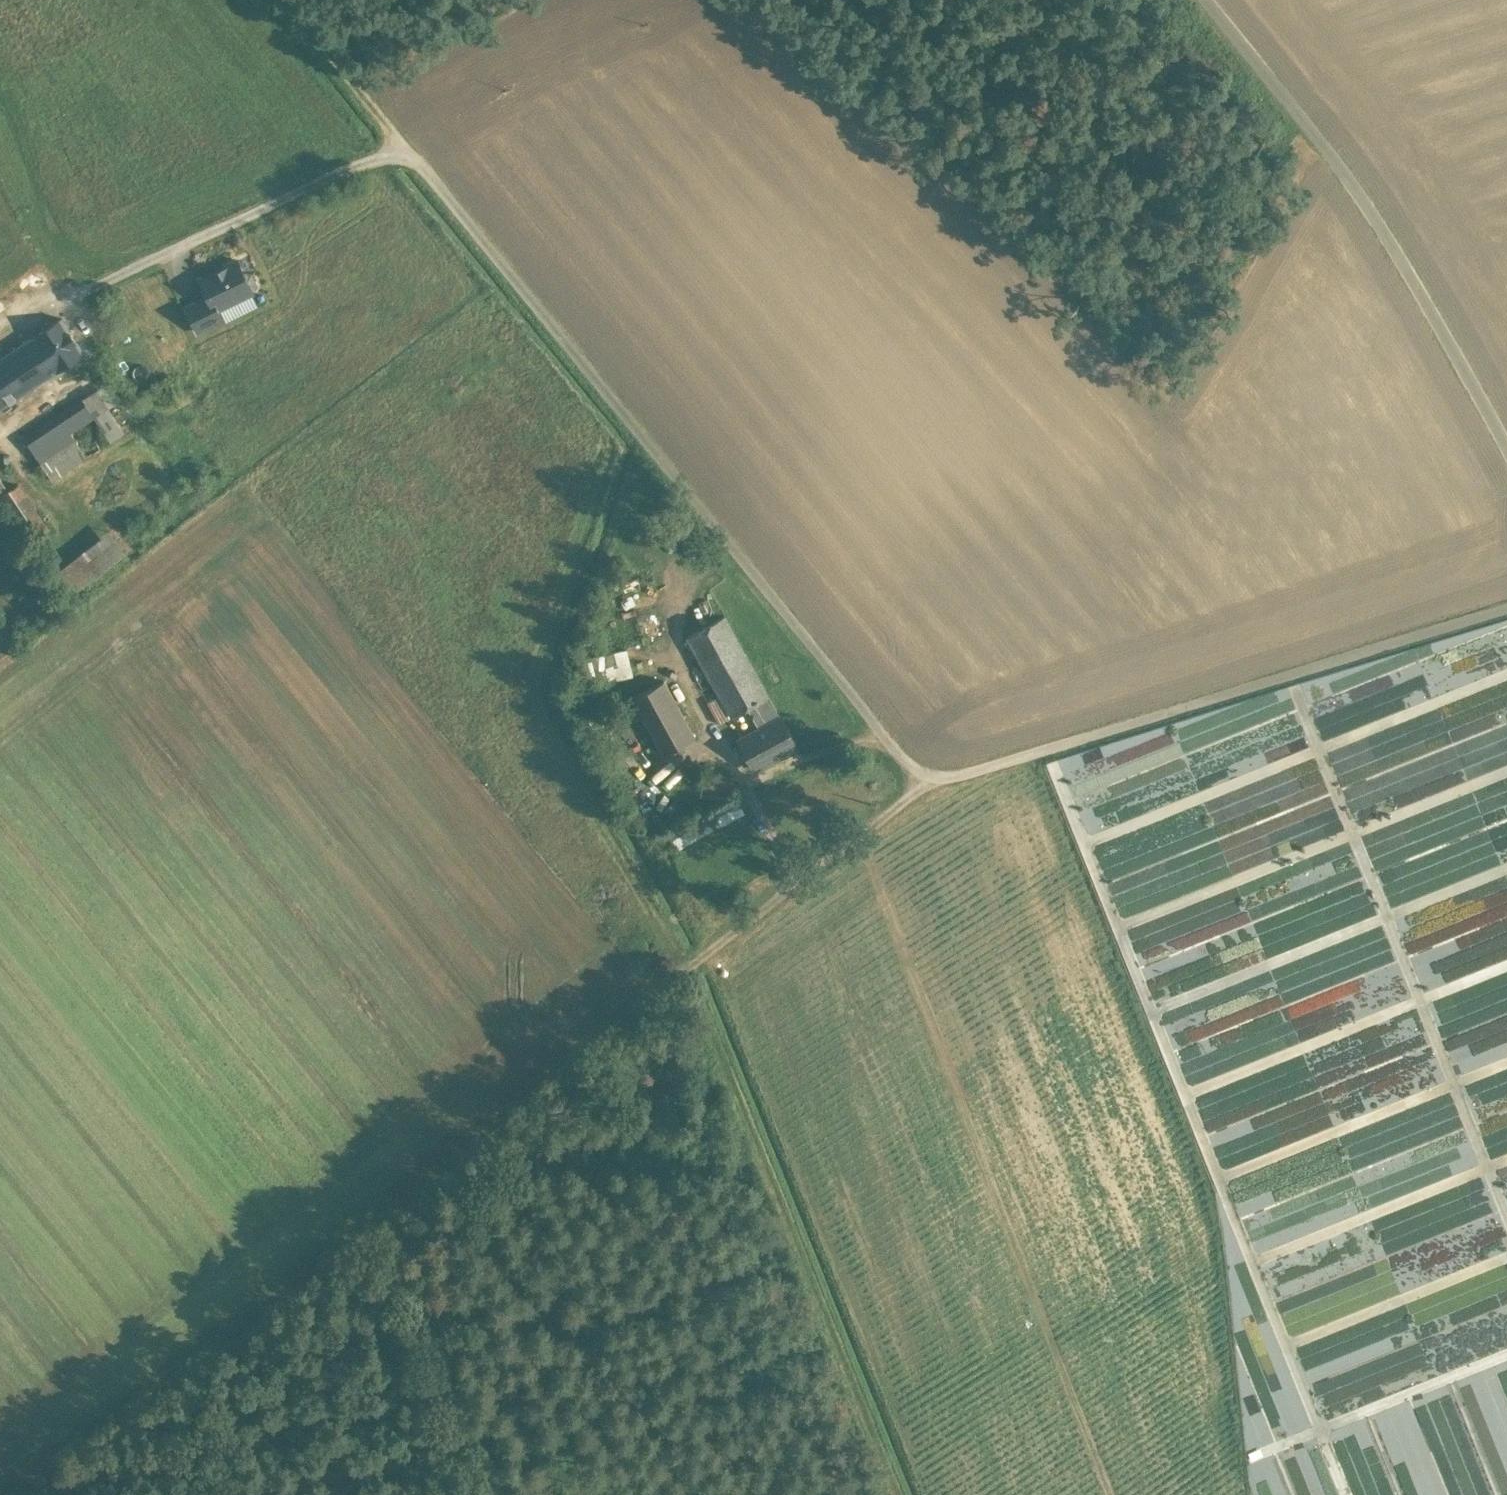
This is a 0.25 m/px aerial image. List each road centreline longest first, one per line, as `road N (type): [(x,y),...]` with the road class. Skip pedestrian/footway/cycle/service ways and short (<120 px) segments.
road 1 (unclassified): [(1506,607),(917,779),(301,0)]
road 2 (unclassified): [(1202,0),(1337,169),(1506,447)]

